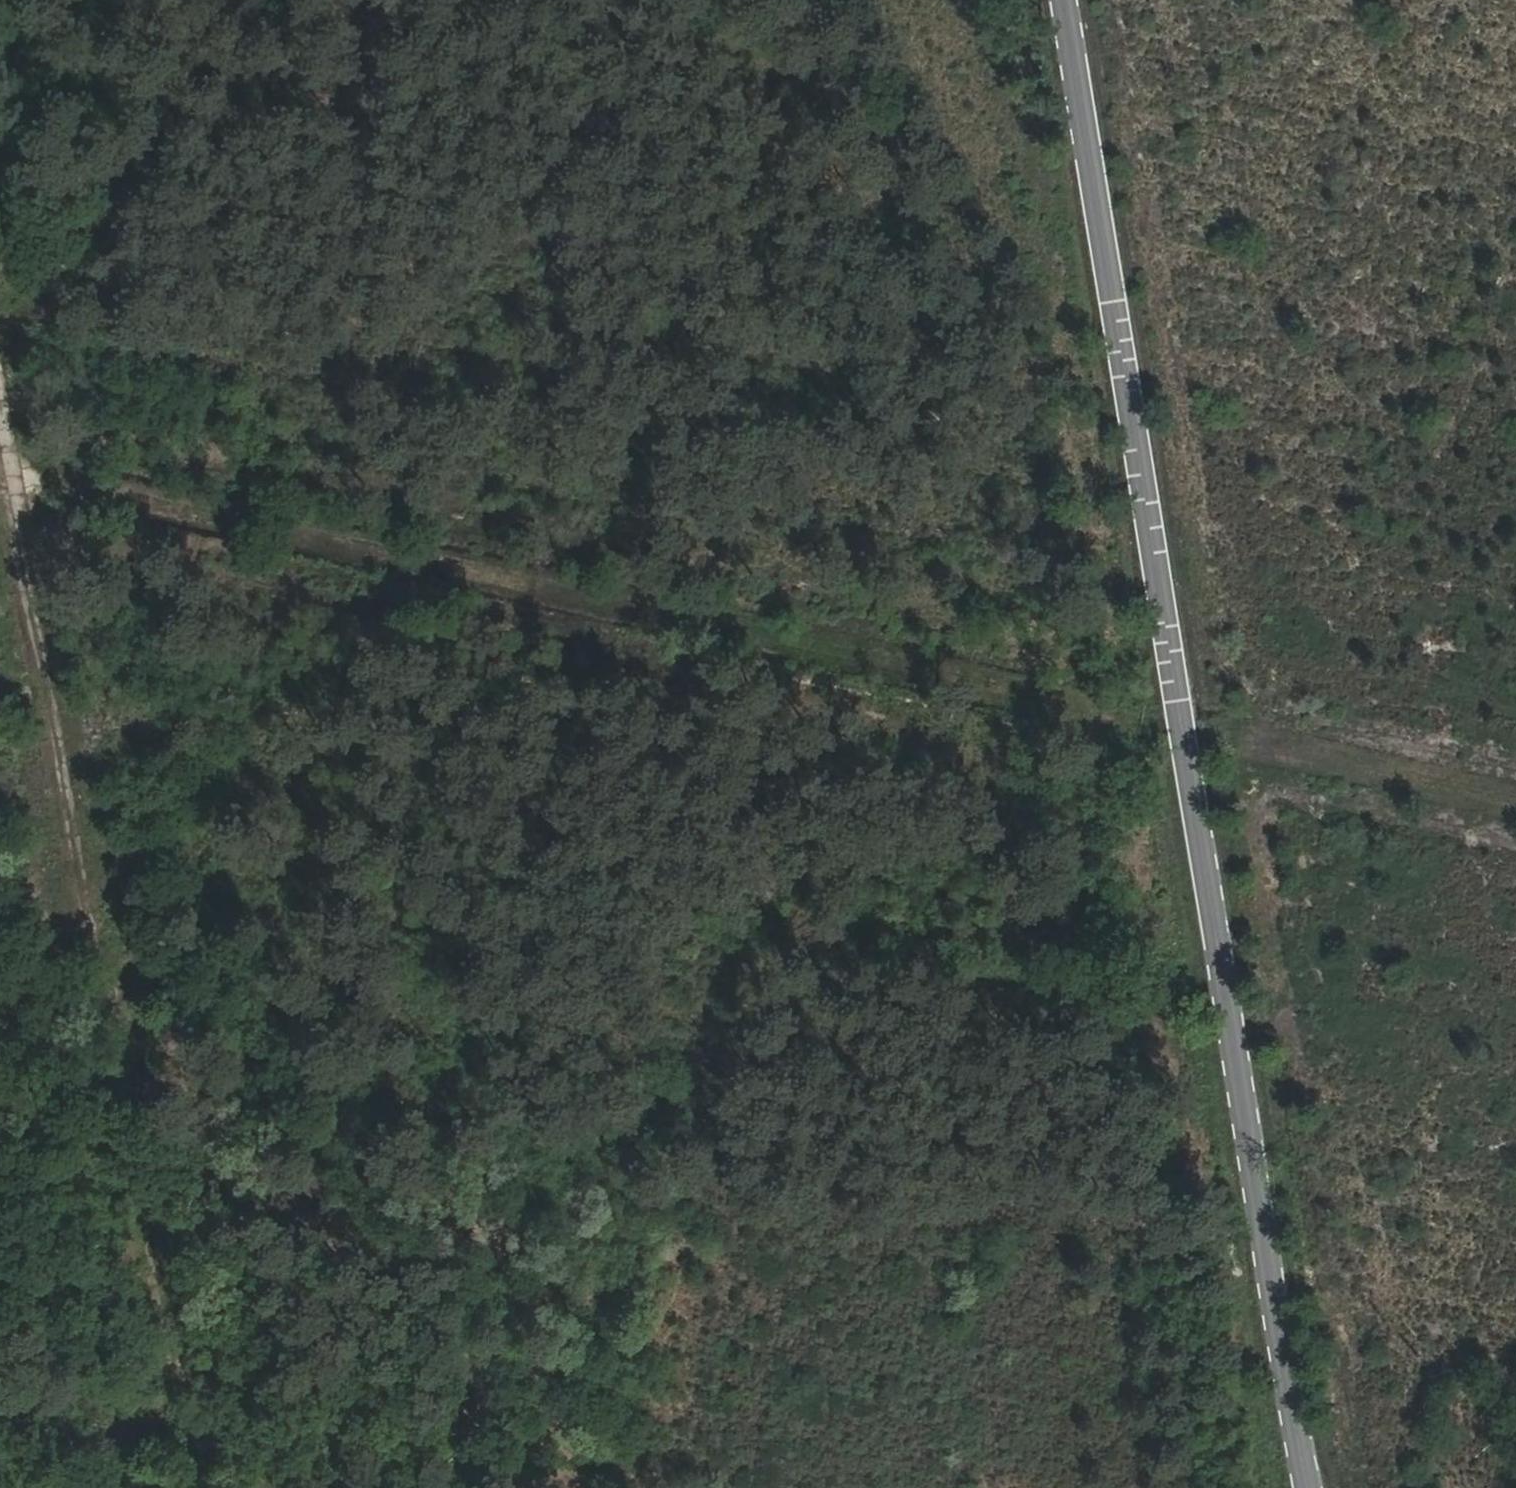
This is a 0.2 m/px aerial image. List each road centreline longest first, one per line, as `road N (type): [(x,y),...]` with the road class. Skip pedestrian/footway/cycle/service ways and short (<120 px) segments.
road 1 (tertiary): [(1065,0),(1287,1410),(1306,1487)]

